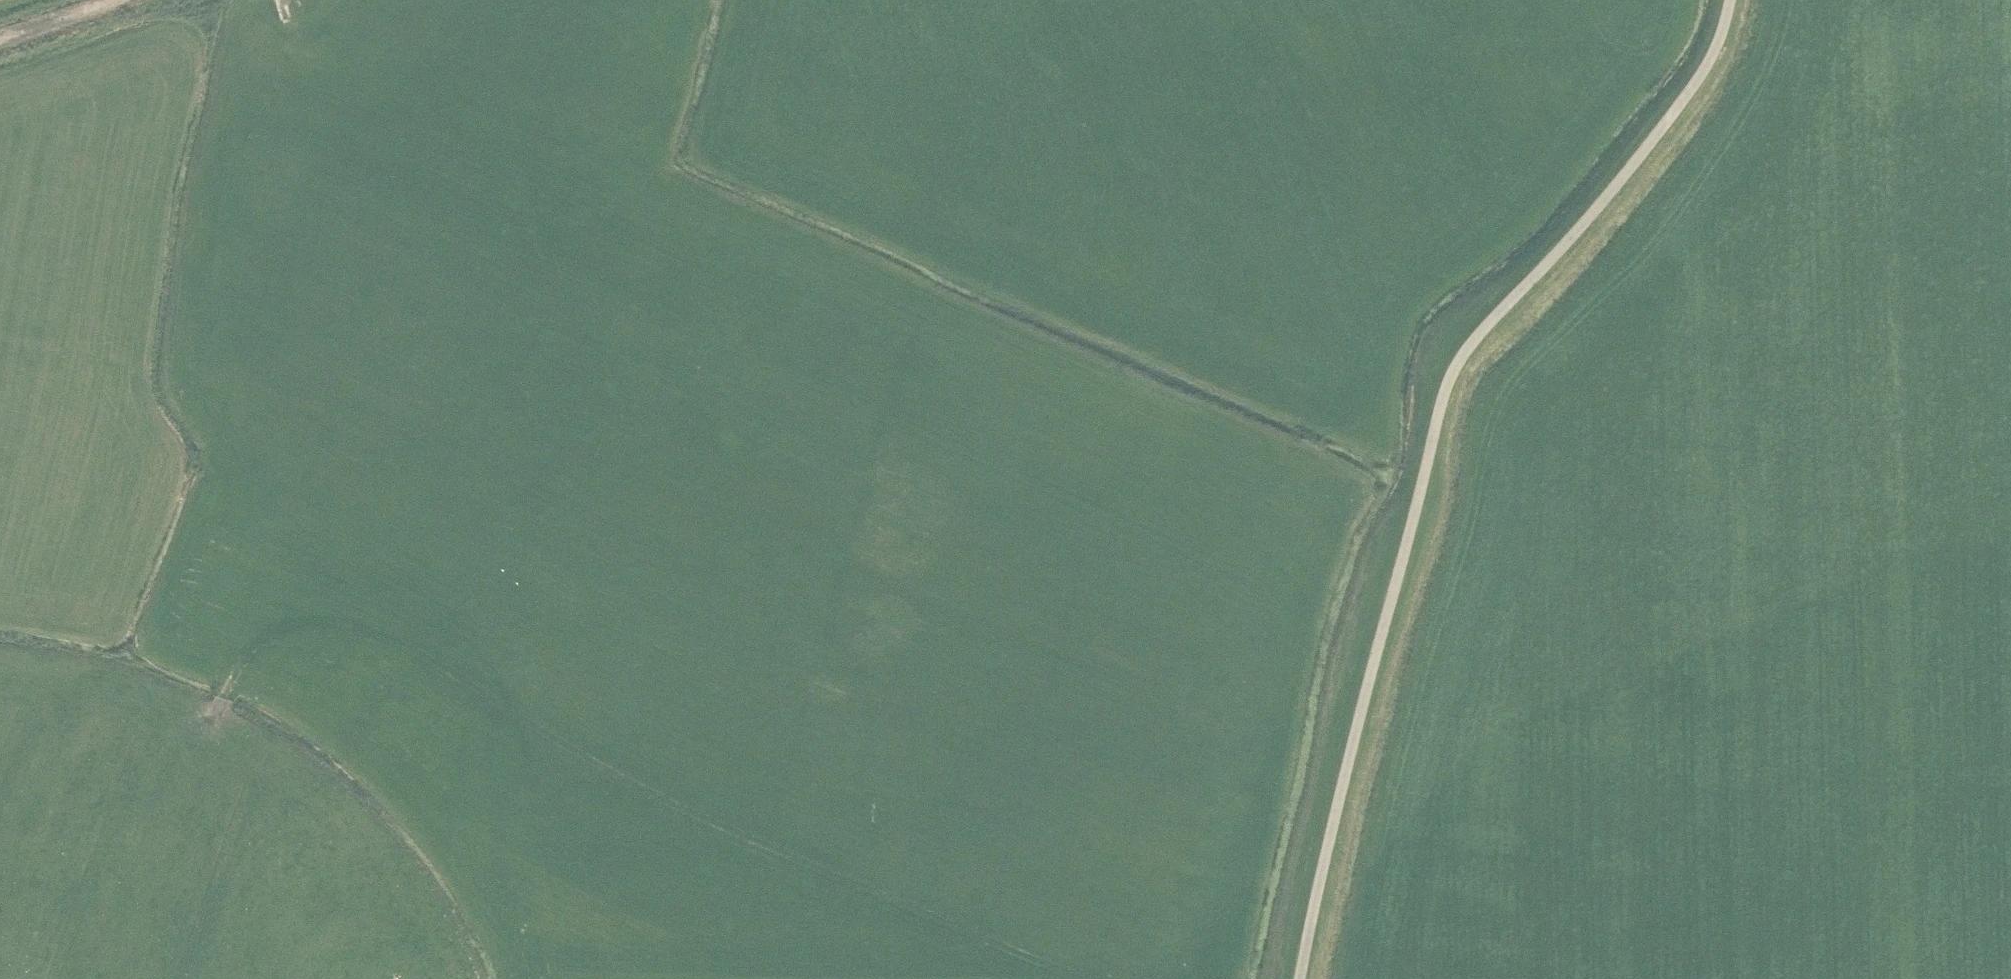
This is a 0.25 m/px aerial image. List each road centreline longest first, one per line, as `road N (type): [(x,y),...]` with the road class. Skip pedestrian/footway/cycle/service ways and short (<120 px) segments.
road 1 (unclassified): [(1300,978),(1449,382),(1474,342),(1588,219),(1695,84),(1731,0)]

